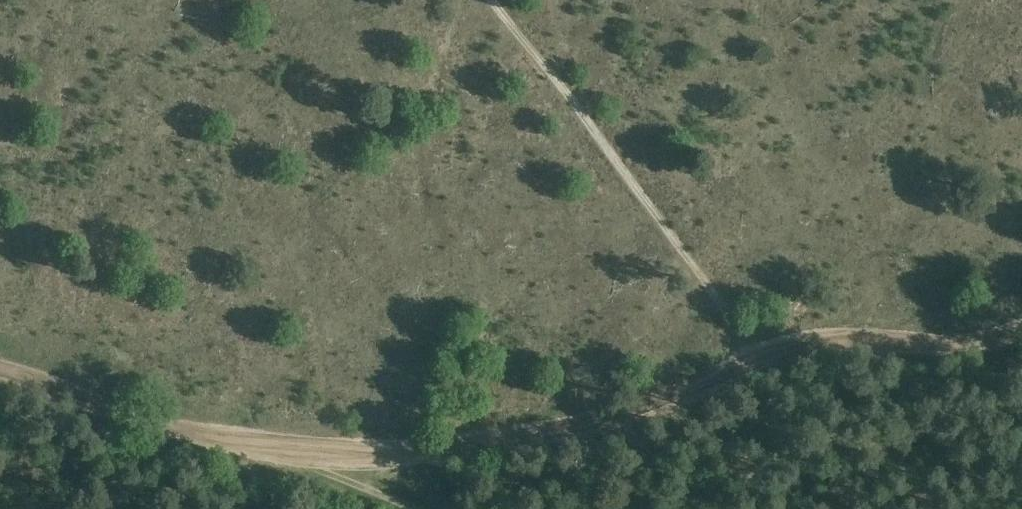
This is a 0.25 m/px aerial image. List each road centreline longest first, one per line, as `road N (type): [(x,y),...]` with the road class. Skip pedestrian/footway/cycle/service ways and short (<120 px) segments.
road 1 (track): [(488,0),(760,360)]
road 2 (track): [(760,360),(629,417),(451,449)]
road 3 (track): [(760,360),(804,345),(969,345),(1021,330)]
road 4 (track): [(451,449),(254,447)]
road 5 (track): [(254,447),(406,508)]
road 6 (track): [(0,372),(146,421)]

